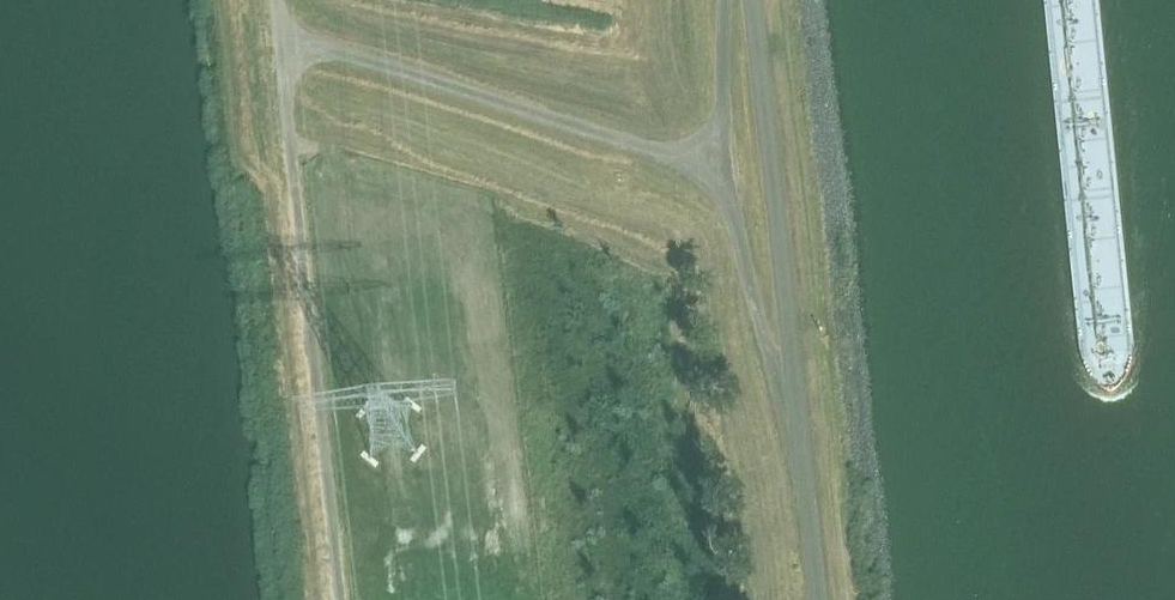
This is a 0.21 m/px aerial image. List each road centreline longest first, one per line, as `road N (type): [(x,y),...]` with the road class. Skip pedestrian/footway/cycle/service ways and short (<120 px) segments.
road 1 (unclassified): [(341,599),(274,0)]

